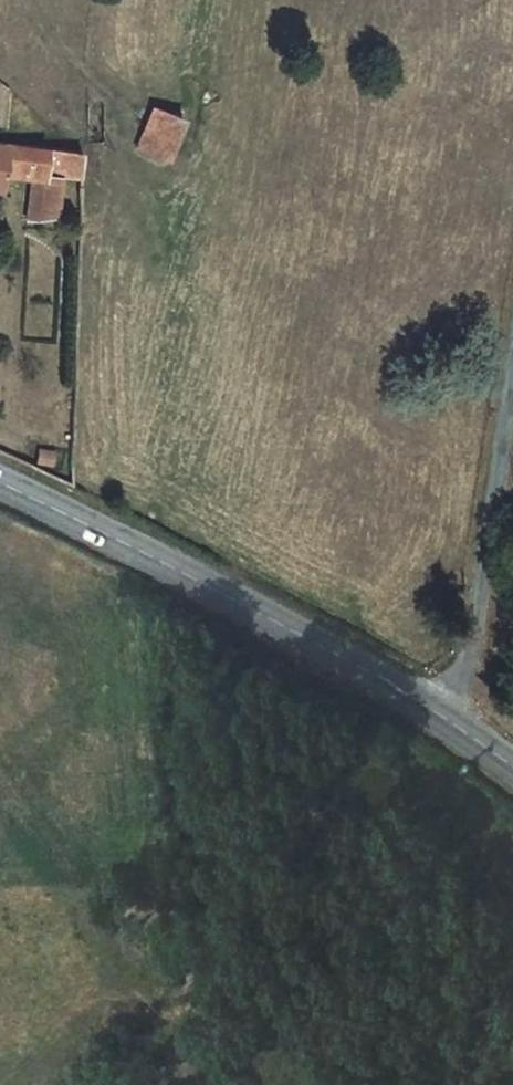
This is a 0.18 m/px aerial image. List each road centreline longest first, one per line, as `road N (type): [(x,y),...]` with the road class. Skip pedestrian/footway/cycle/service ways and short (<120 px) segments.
road 1 (tertiary): [(0,479),(174,559),(441,714)]
road 2 (unclassified): [(441,714),(466,661),(512,361)]

